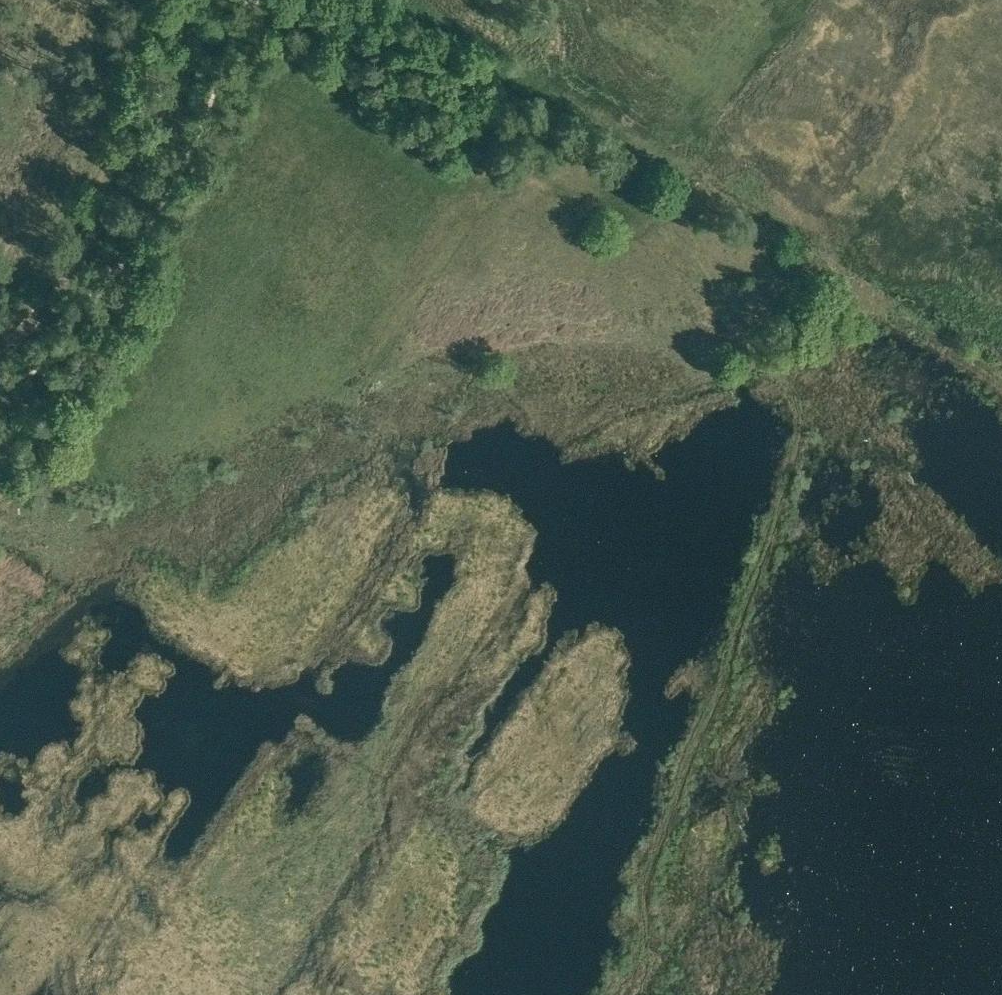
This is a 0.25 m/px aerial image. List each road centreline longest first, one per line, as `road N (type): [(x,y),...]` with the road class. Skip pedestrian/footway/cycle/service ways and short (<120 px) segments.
road 1 (track): [(192,0),(195,54),(179,111),(124,168),(70,273),(0,356)]

